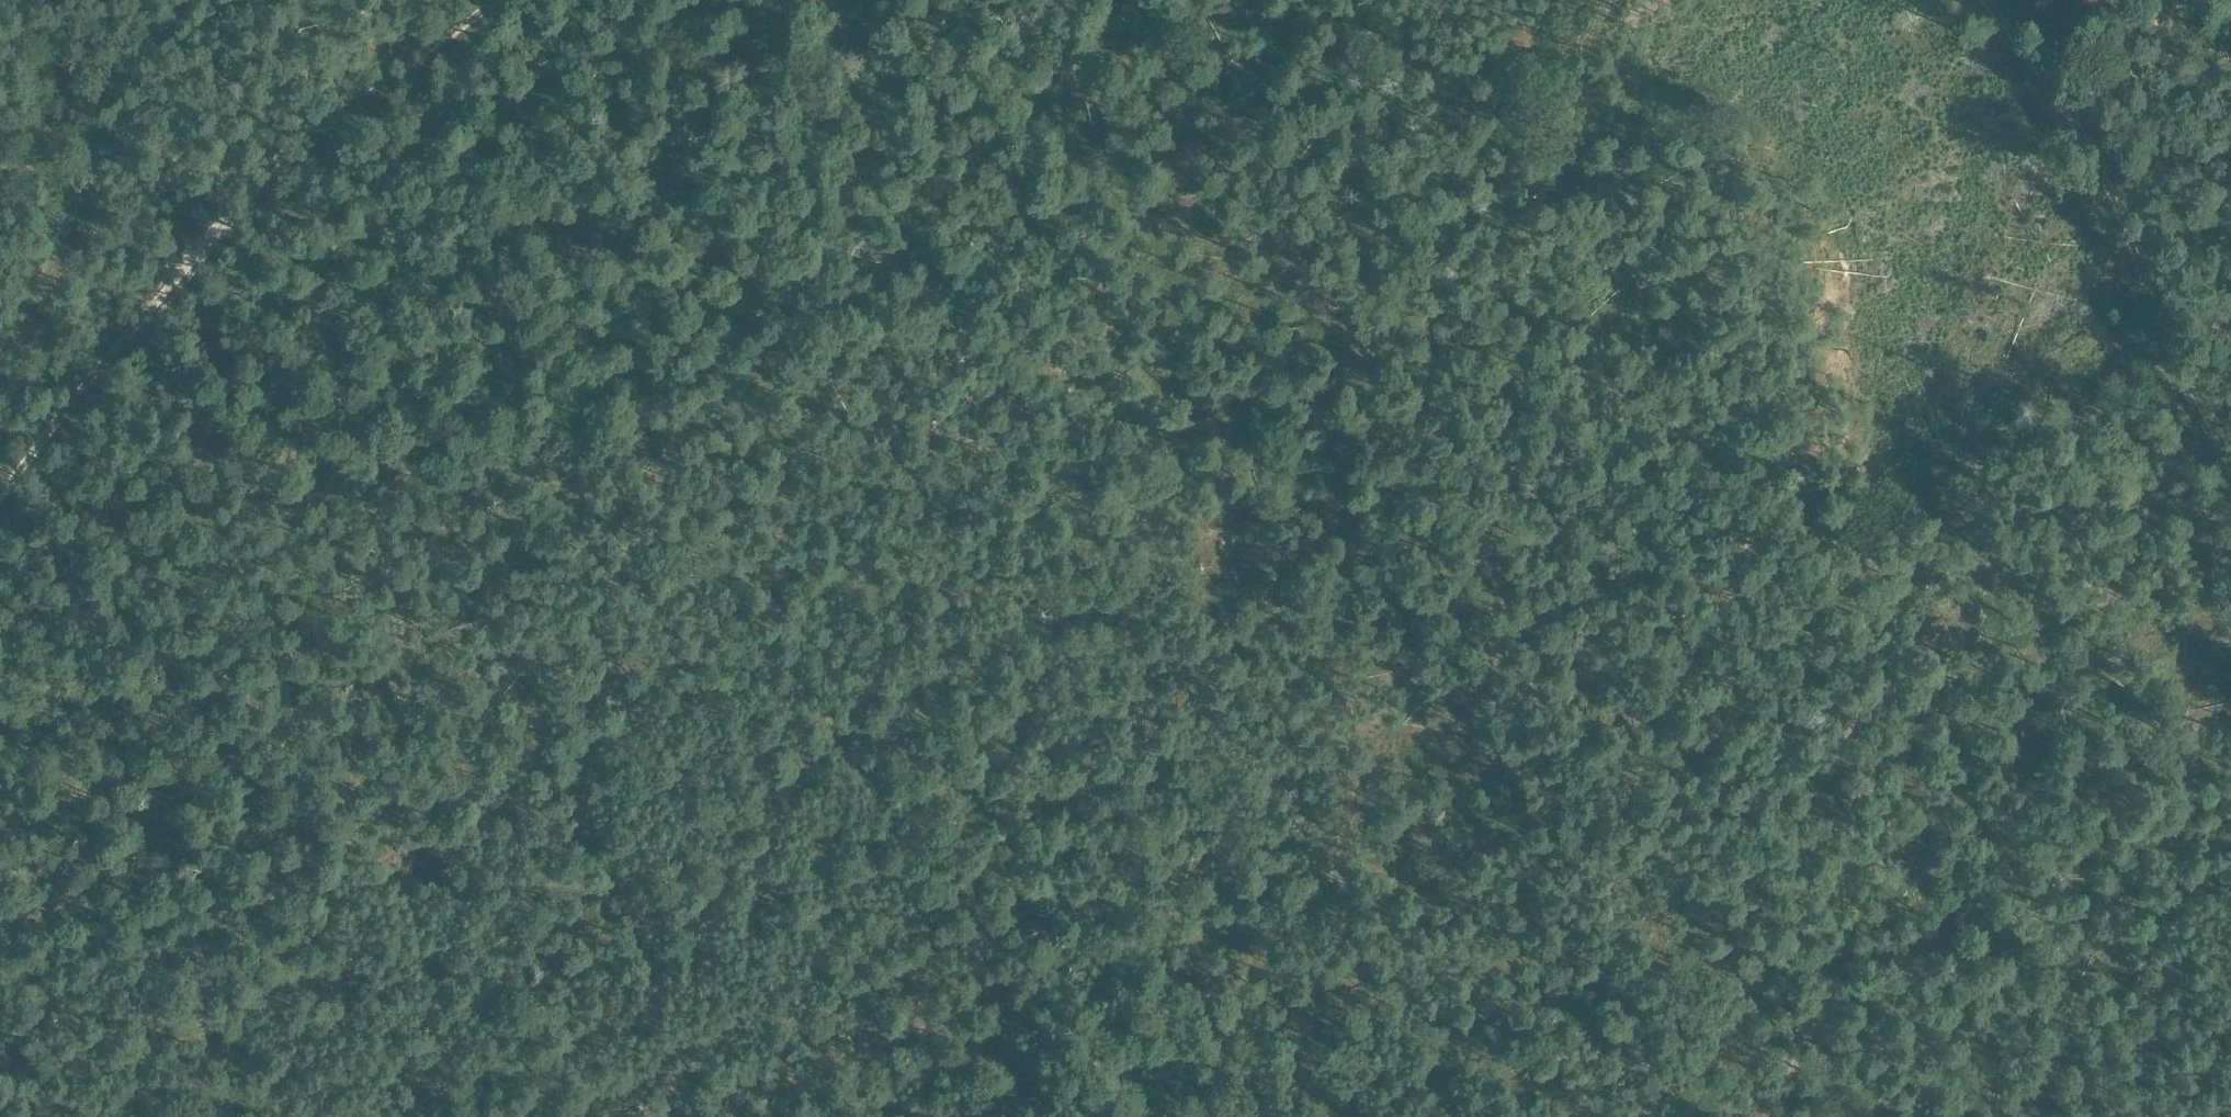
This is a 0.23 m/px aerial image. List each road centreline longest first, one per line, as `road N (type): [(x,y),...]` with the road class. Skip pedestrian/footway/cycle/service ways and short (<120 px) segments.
road 1 (track): [(0,496),(304,130),(491,0)]
road 2 (track): [(1979,0),(2083,136),(2167,361),(2230,460)]

